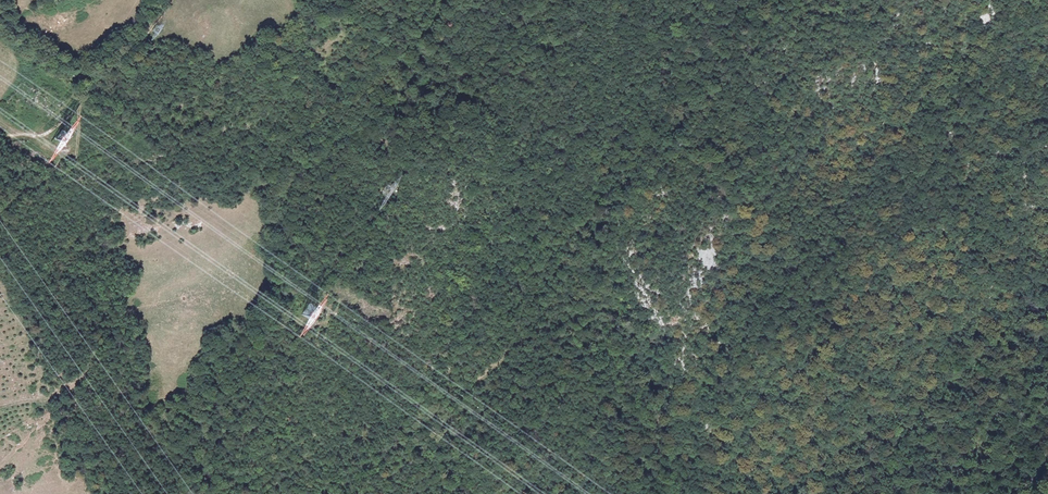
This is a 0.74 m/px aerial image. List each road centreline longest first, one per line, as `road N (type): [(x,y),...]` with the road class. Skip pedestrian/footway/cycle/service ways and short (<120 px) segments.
road 1 (track): [(75,160),(233,91),(252,98),(293,94),(368,74),(398,110),(426,109),(590,24)]
road 2 (track): [(0,408),(50,397),(82,375),(108,325),(154,306)]
road 3 (track): [(194,101),(225,69),(259,59),(337,0)]
road 4 (track): [(156,0),(80,108)]

